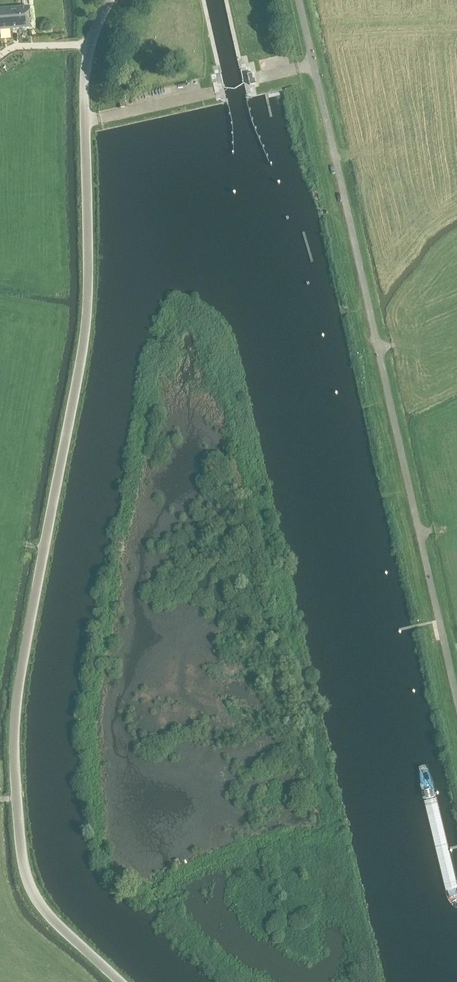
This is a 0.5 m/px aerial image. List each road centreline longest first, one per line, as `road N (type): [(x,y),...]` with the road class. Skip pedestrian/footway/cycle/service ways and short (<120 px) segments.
road 1 (unclassified): [(122,981),(56,923),(30,885),(14,746),(87,326),(86,71),(110,0)]
road 2 (unclassified): [(299,0),(456,687)]

